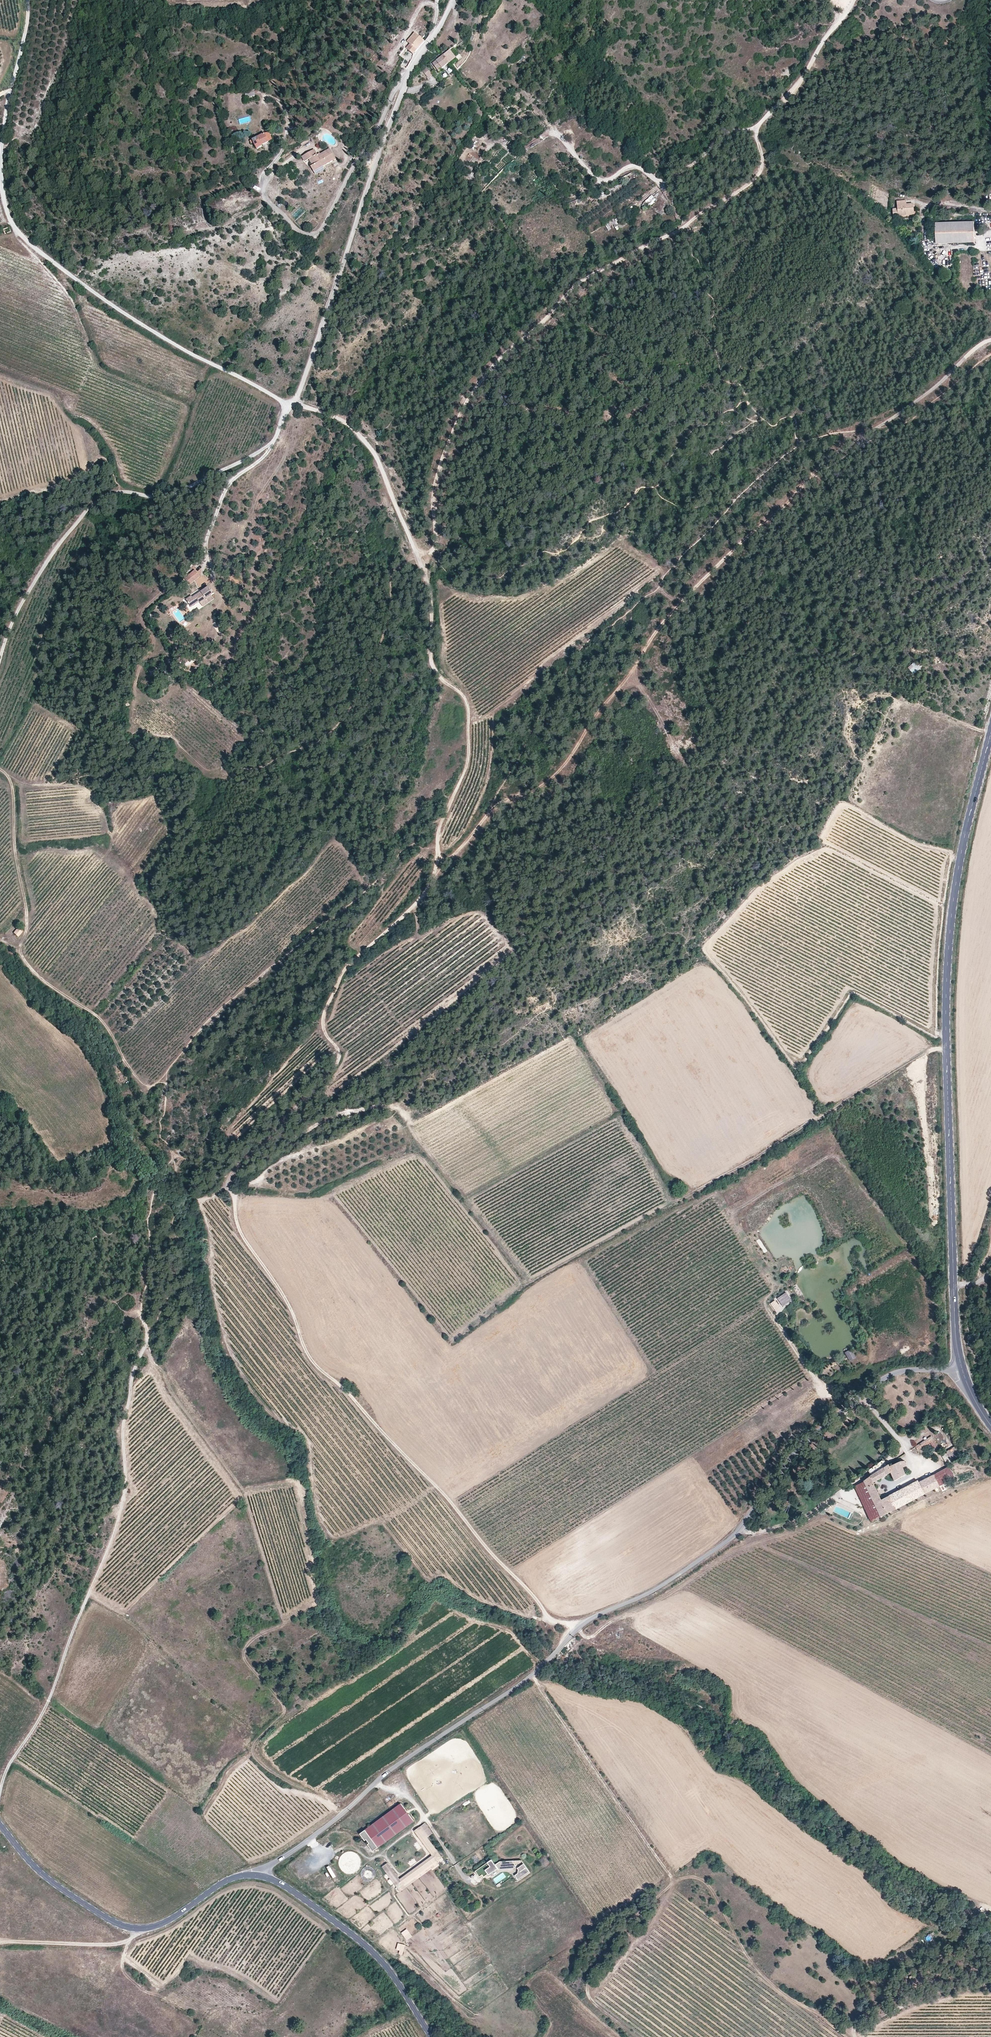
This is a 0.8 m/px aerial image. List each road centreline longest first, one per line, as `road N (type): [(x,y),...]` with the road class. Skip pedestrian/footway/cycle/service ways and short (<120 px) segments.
road 1 (track): [(576,1631),(548,1619),(313,1362),(285,1295),(241,1233),(229,1178),(339,1062),(324,1018),(339,982),(436,879),(442,826),(470,739),(466,701),(430,662),(427,581),(376,456),(348,424),(283,401),(173,343),(14,228),(1,158),(28,0)]
road 2 (tertiary): [(262,1875),(391,1768),(527,1681),(589,1618),(651,1592),(733,1535),(802,1445),(883,1378),(961,1369)]
road 3 (track): [(436,879),(493,809),(560,777),(682,602),(809,478),(990,343)]
road 4 (track): [(416,553),(435,547),(435,490),(471,395),(585,279),(754,181),(762,167),(759,123),(805,76),(853,0)]
road 5 (track): [(416,553),(396,579),(391,630),(333,734),(242,777),(217,777),(174,738),(151,735),(132,721),(158,649),(140,617),(208,541)]
road 6 (track): [(0,657),(35,580),(91,506),(121,494),(181,492),(272,443),(223,496),(208,541),(214,577),(207,585),(205,564)]
road 7 (tertiary): [(990,733),(950,930),(953,1286)]
road 8 (track): [(0,1791),(55,1690),(114,1535),(130,1385),(148,1334)]
road 9 (track): [(125,1067),(145,1089),(154,1086),(203,1028),(448,813)]
road 10 (residential): [(293,404),(403,86),(452,0)]
road 11 (track): [(0,774),(16,792),(28,897),(25,963),(103,1022),(125,1067)]
road 12 (tertiary): [(0,1825),(48,1880),(136,1930),(173,1918),(227,1880),(262,1875)]
road 13 (track): [(406,79),(317,233),(294,228),(264,197),(264,180)]
road 14 (track): [(757,131),(721,132),(680,175),(664,180),(635,167),(607,184),(550,130)]
road 15 (tertiary): [(262,1875),(374,1952),(431,2036)]
road 16 (track): [(0,499),(68,479),(100,459),(113,464),(125,494)]
road 17 (track): [(550,564),(628,554),(674,570)]

